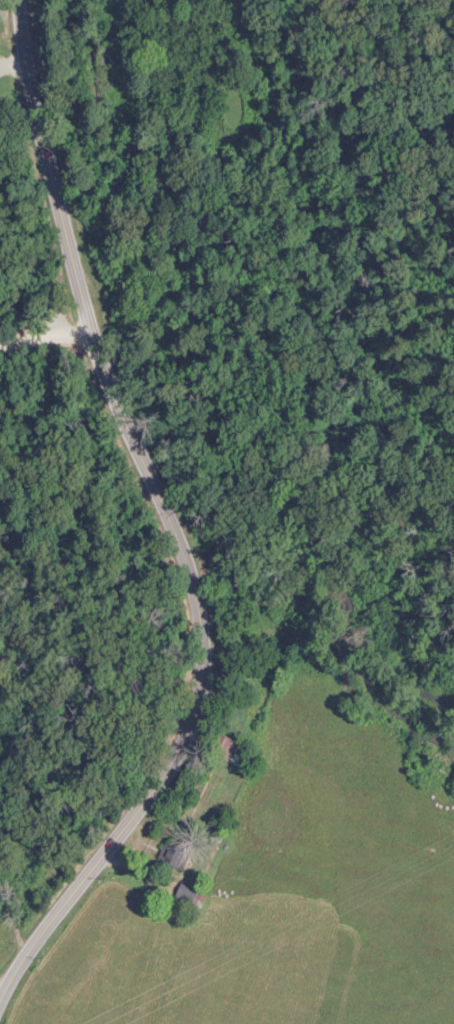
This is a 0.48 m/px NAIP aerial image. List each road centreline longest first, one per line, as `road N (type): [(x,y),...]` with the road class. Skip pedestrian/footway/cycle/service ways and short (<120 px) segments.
road 1 (tertiary): [(17,0),(31,105),(88,329),(186,570),(201,662),(194,710),(173,759),(0,995)]

